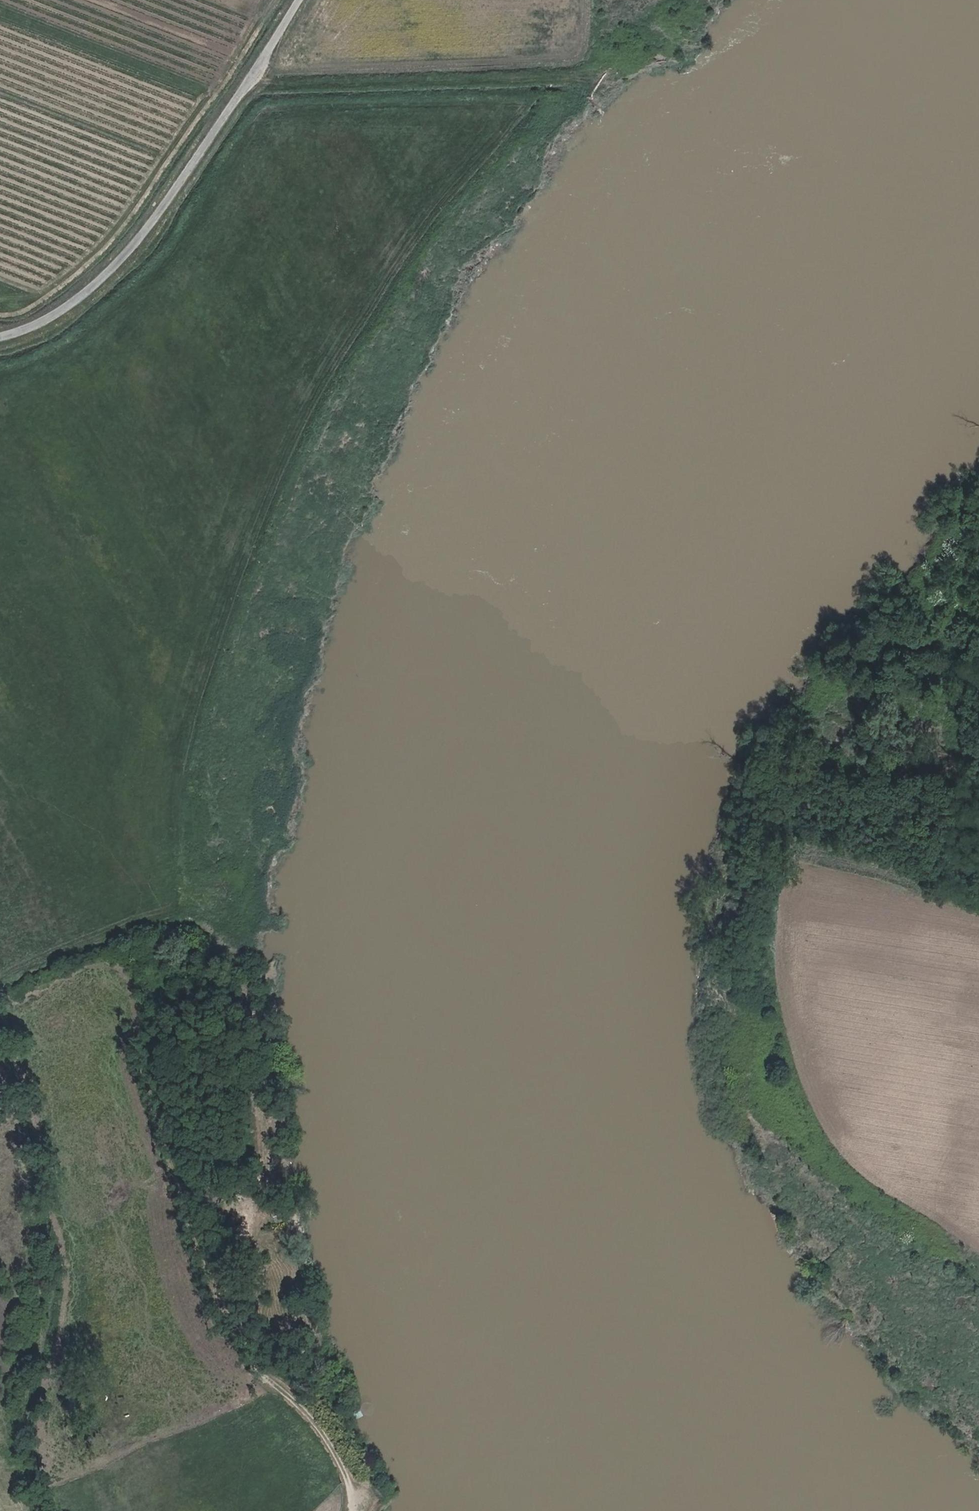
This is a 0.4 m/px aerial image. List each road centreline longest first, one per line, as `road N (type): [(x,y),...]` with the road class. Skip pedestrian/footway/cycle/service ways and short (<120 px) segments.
road 1 (unclassified): [(301,0),(171,208),(135,250),(53,319),(0,338)]
road 2 (track): [(351,1510),(345,1473),(329,1445),(270,1381)]

